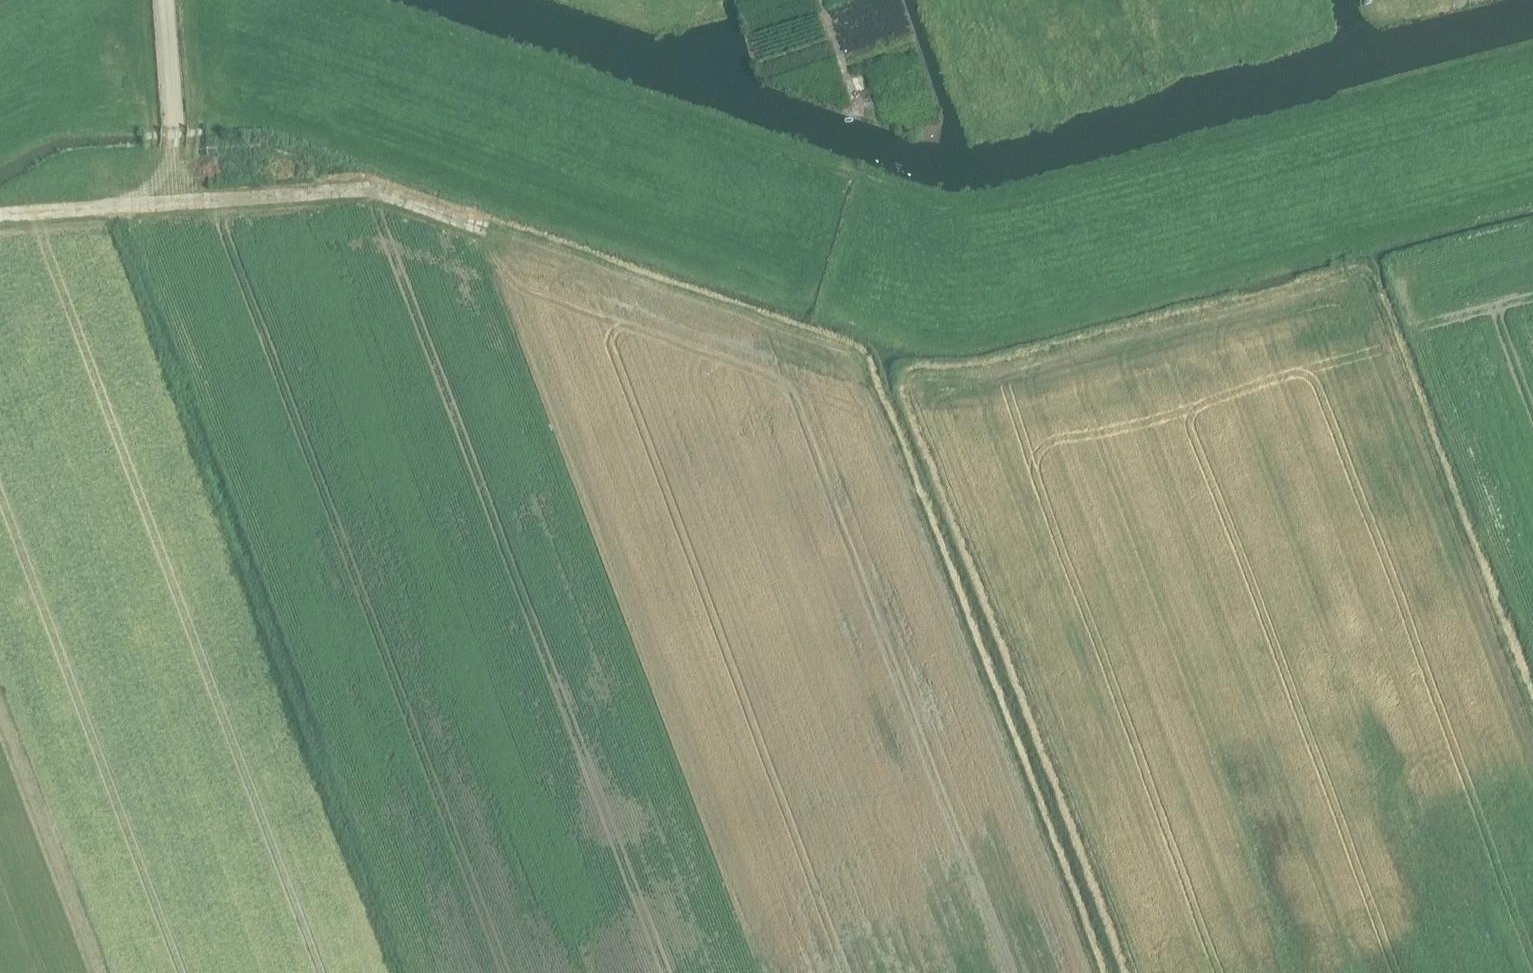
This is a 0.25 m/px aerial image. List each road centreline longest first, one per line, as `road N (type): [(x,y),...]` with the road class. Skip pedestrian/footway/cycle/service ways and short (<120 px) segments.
road 1 (track): [(131,207),(372,189),(496,235)]
road 2 (track): [(167,0),(180,134),(160,185),(131,207),(0,213)]

